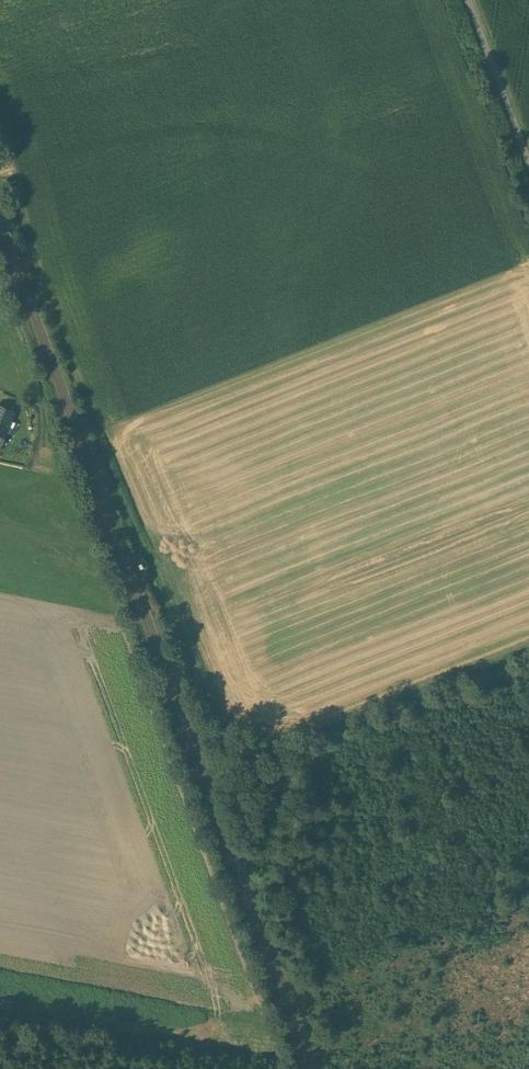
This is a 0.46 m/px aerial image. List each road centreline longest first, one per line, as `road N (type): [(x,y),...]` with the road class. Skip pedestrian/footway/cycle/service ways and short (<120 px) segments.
road 1 (unclassified): [(468,0),(528,165)]

